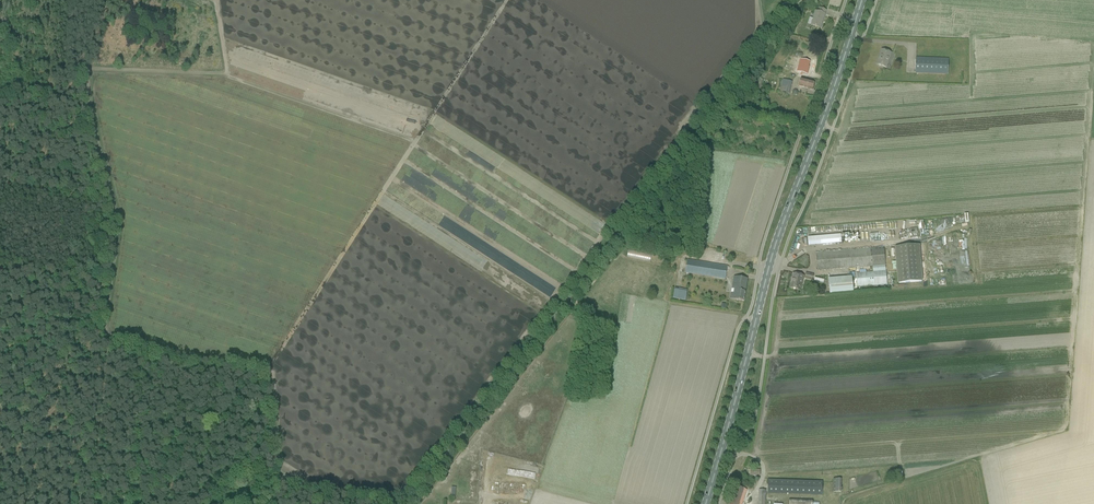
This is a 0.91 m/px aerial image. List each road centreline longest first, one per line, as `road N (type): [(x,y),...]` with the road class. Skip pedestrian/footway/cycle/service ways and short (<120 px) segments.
road 1 (primary): [(705,503),(773,250),(861,0)]

